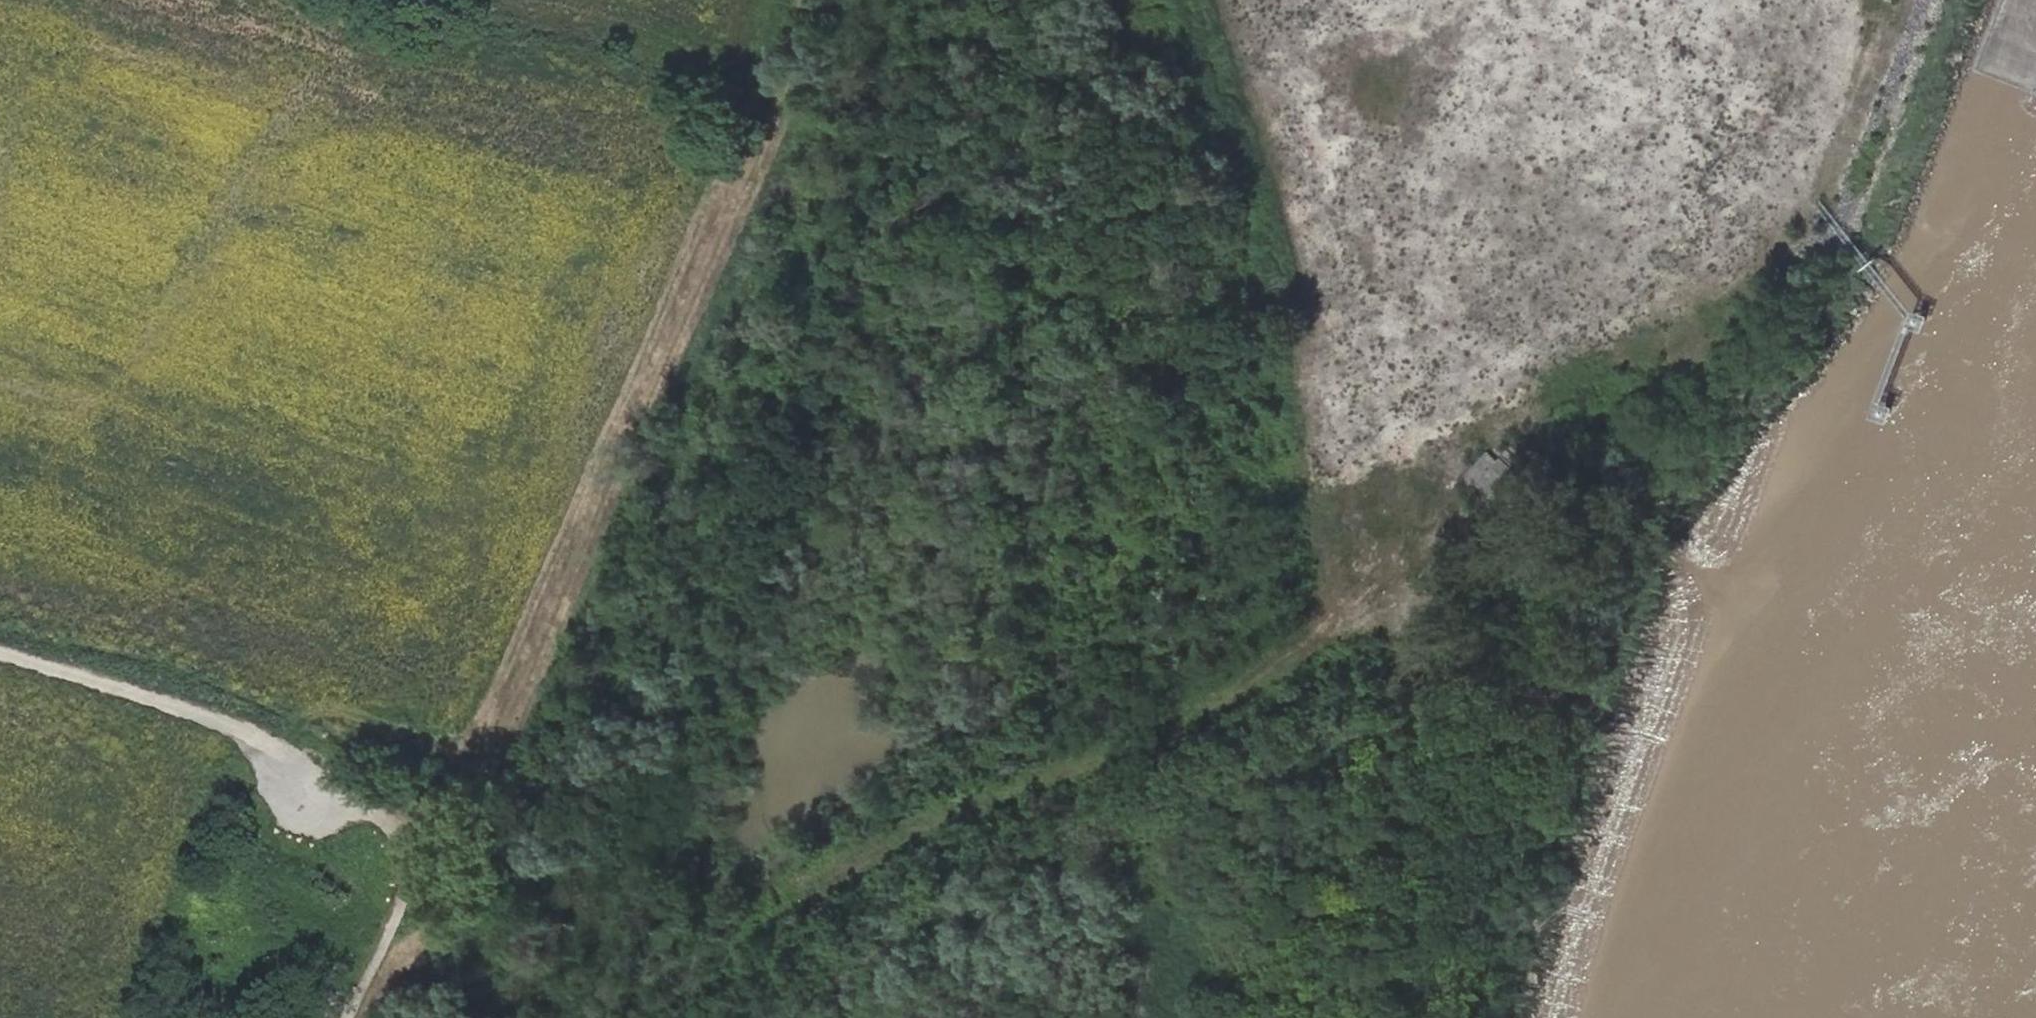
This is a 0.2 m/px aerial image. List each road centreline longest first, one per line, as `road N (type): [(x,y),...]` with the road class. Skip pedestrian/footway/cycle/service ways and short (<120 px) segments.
road 1 (unclassified): [(1865,0),(1754,240),(1491,154)]

